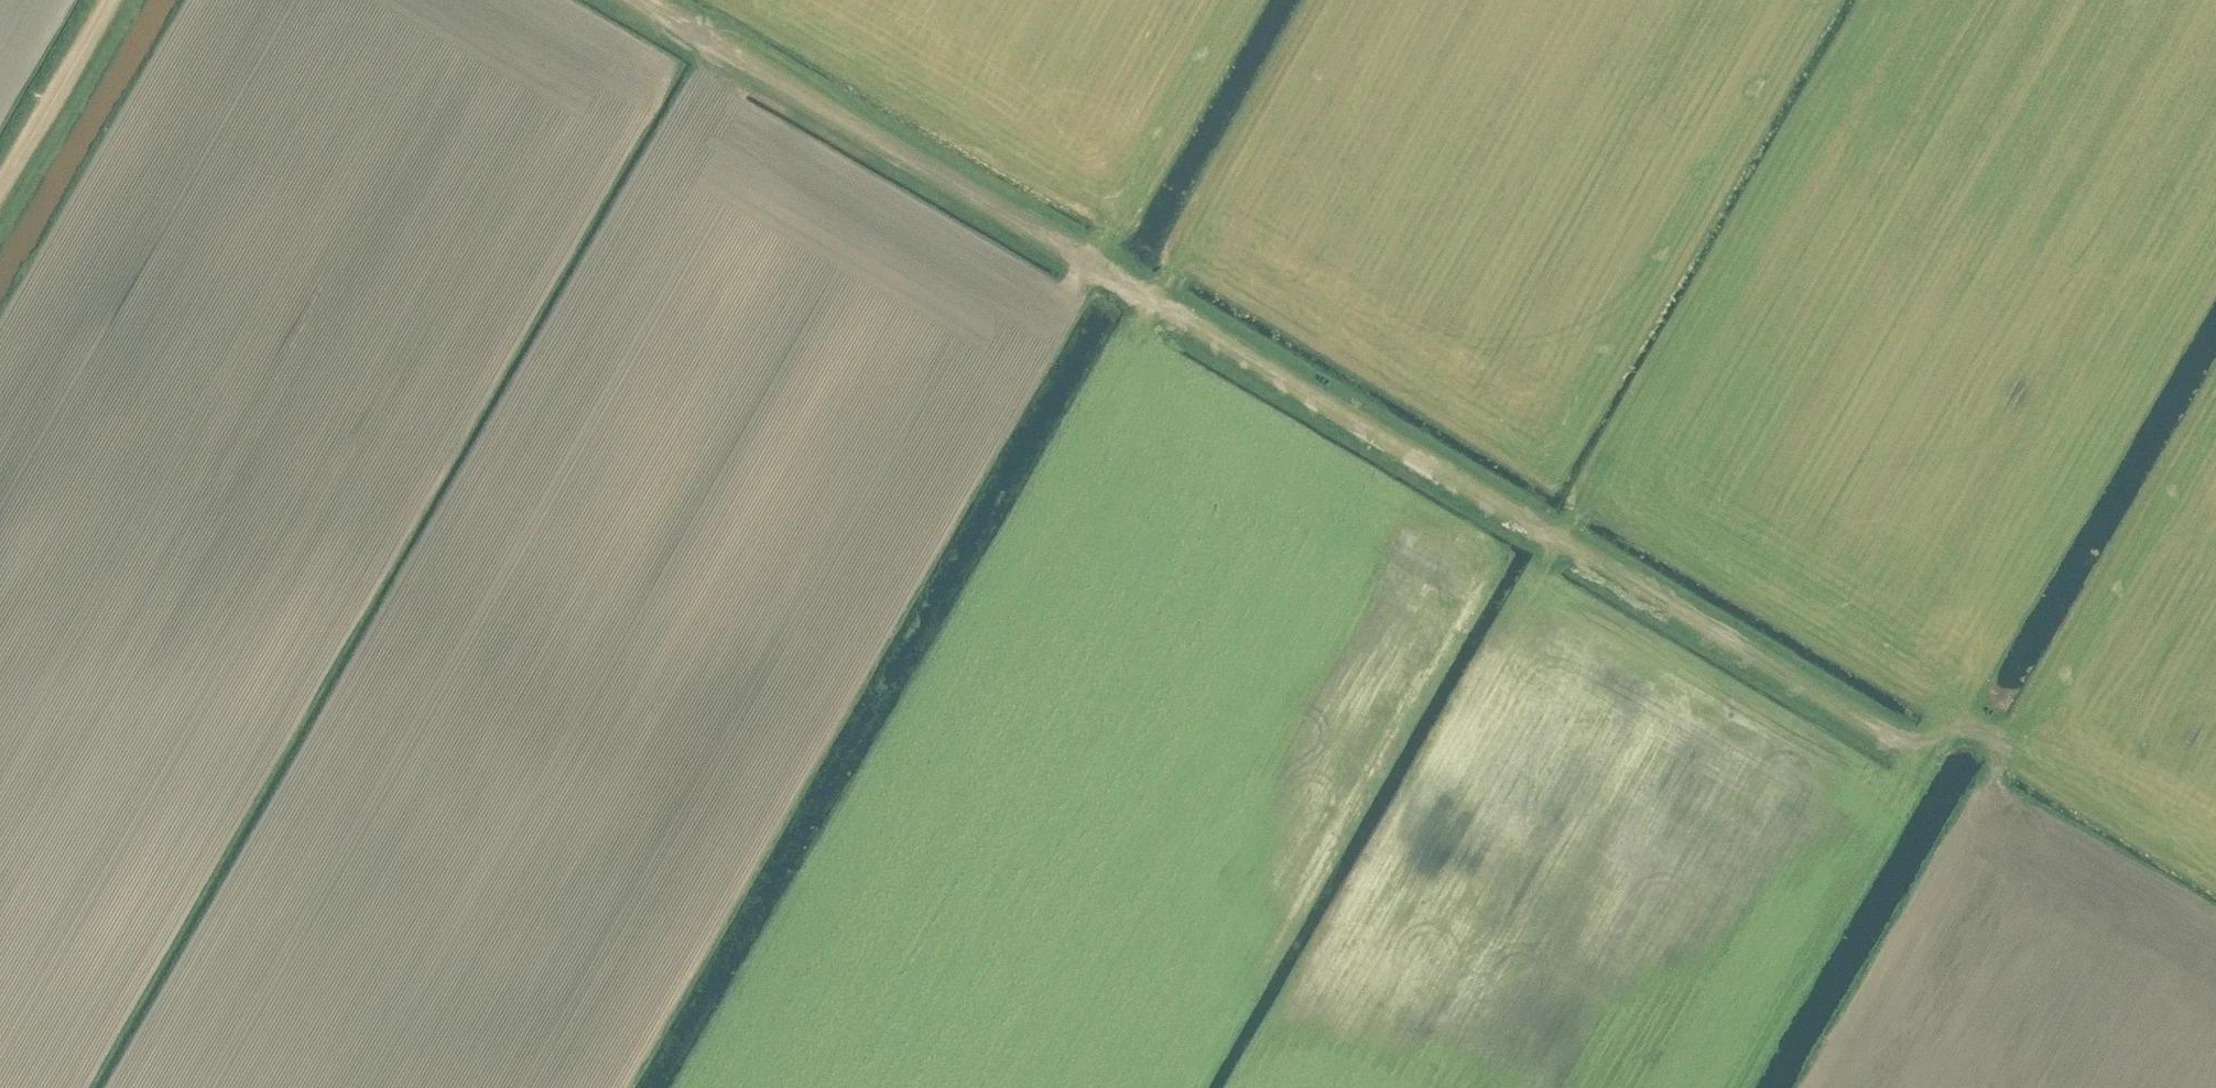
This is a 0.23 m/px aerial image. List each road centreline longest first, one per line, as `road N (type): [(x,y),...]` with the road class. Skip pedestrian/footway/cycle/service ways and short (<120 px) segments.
road 1 (track): [(629,0),(1915,754)]
road 2 (track): [(117,0),(0,201)]

